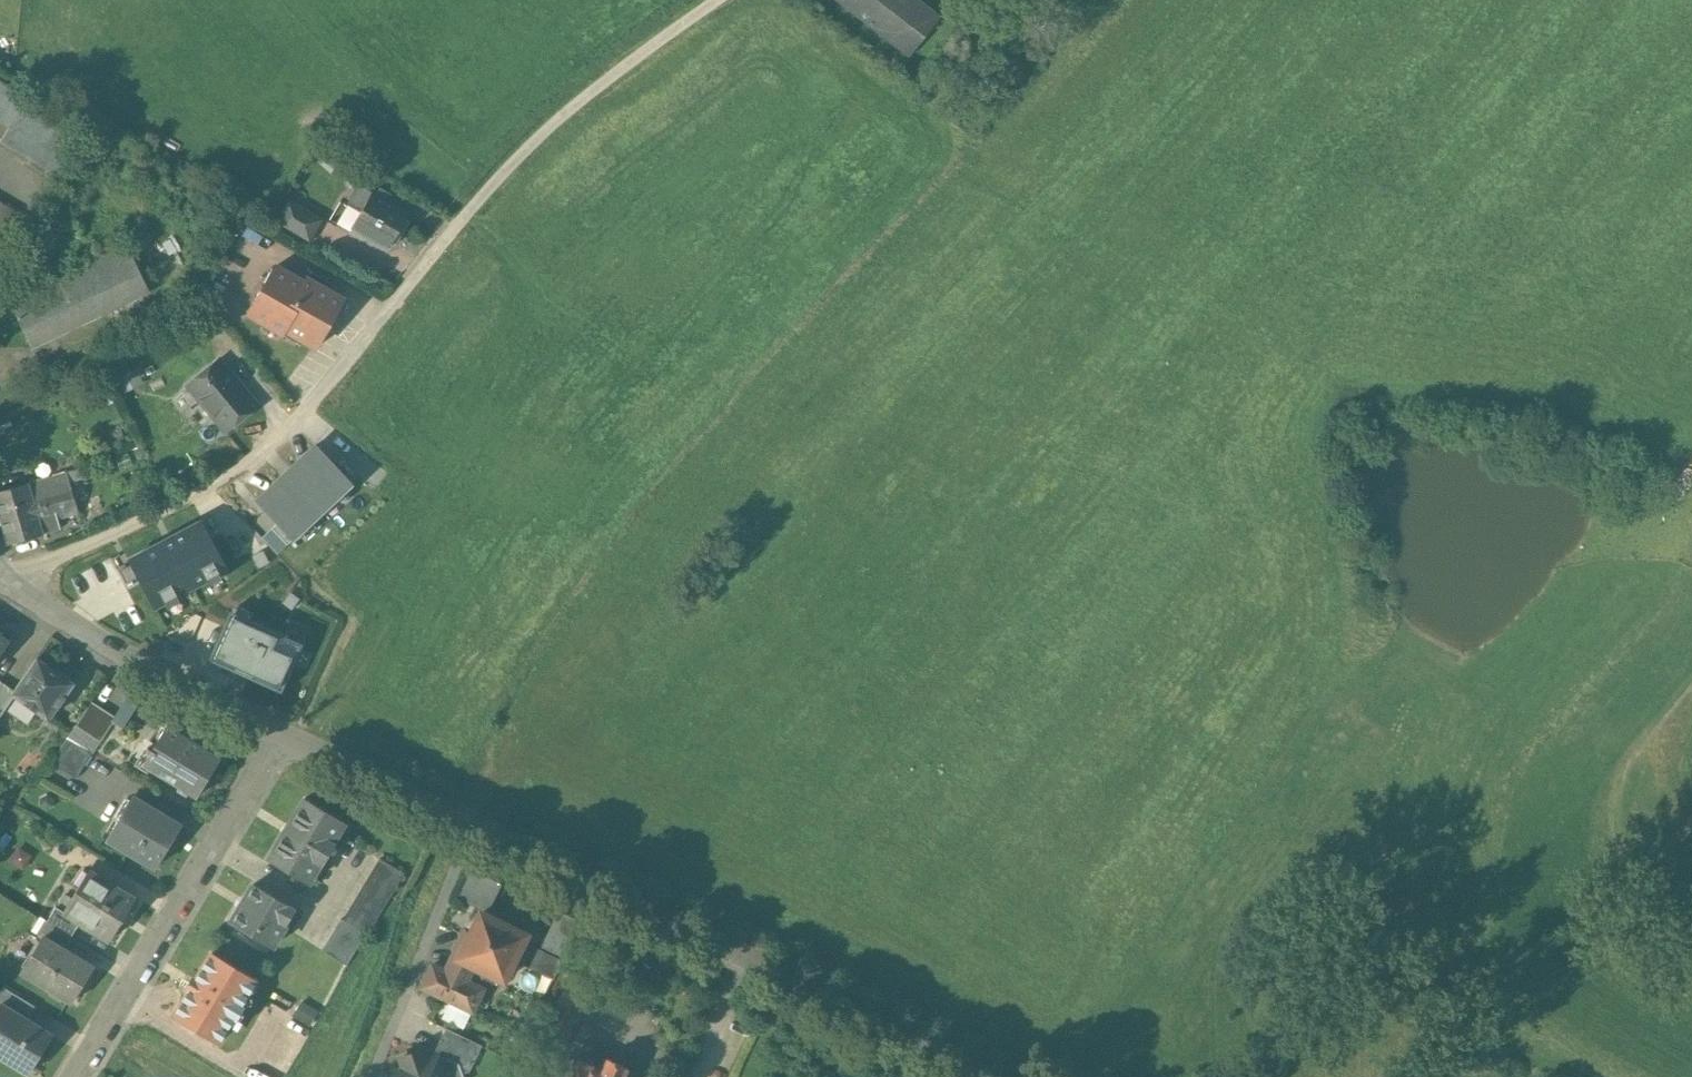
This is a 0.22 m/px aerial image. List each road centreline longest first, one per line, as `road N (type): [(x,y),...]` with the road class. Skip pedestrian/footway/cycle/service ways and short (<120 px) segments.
road 1 (residential): [(729,0),(656,45),(521,151),(332,377),(255,441),(43,555),(0,563)]
road 2 (unclassified): [(291,723),(861,1004),(987,1076)]
road 3 (residential): [(77,1076),(291,723)]
road 4 (unclassified): [(0,569),(291,723)]

